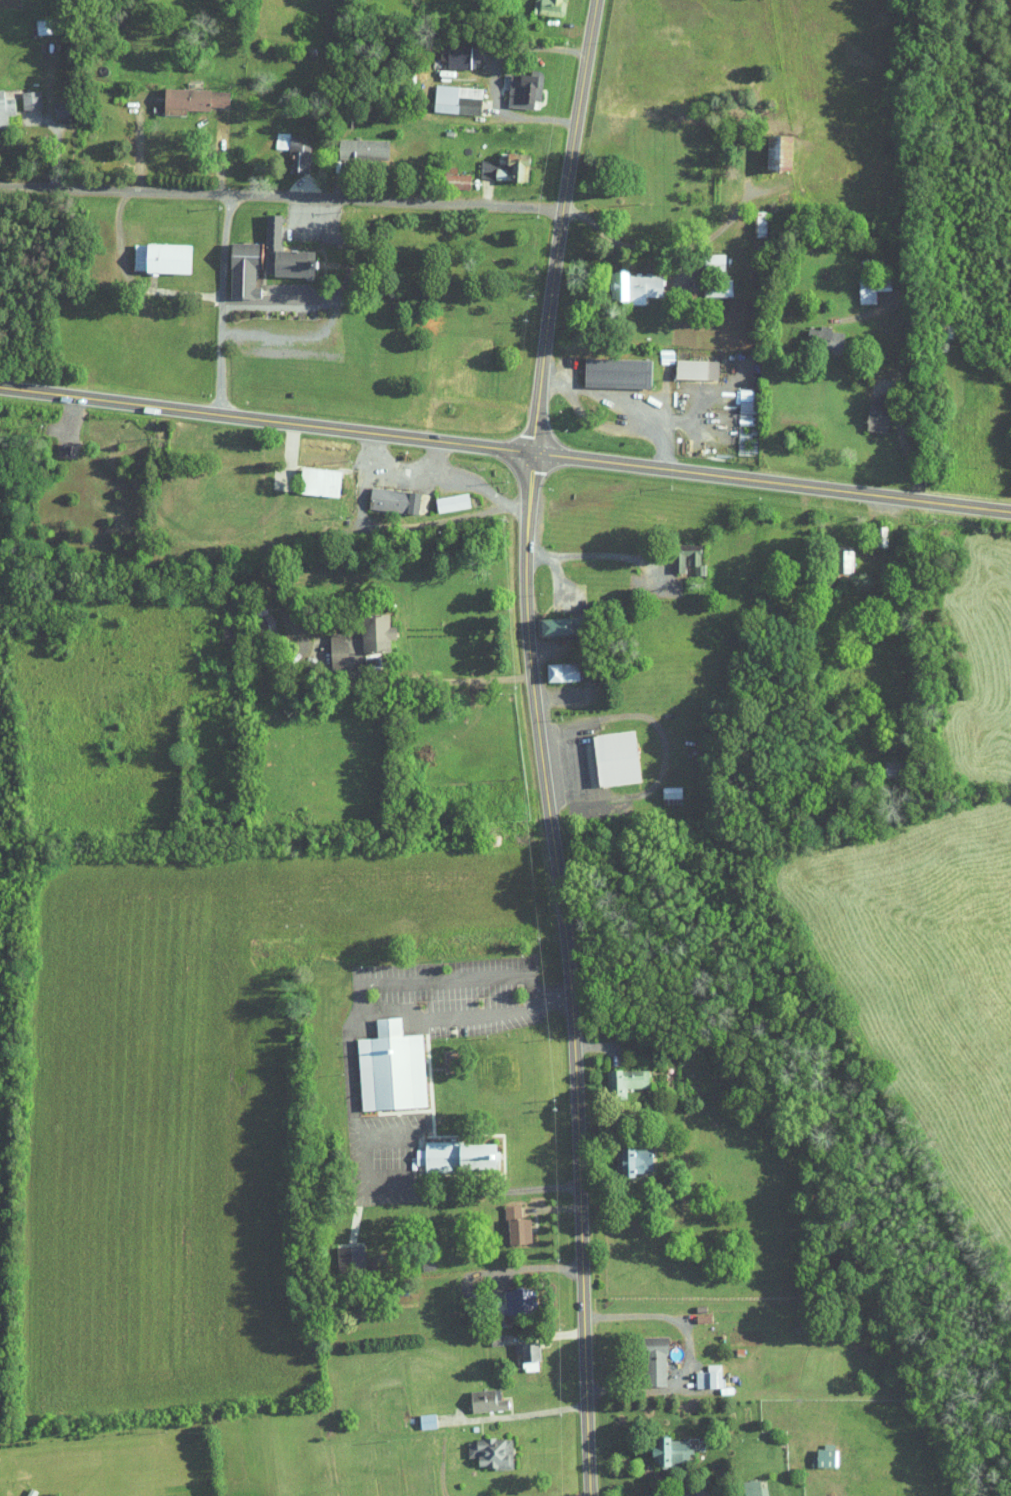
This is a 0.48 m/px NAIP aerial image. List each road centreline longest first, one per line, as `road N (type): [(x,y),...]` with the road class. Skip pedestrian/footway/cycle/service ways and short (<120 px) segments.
road 1 (tertiary): [(591,1495),(570,974),(525,551),(552,285),(596,0)]
road 2 (secondary): [(1010,512),(0,387)]
road 3 (residential): [(562,209),(0,186)]
road 4 (residential): [(223,414),(230,195)]

